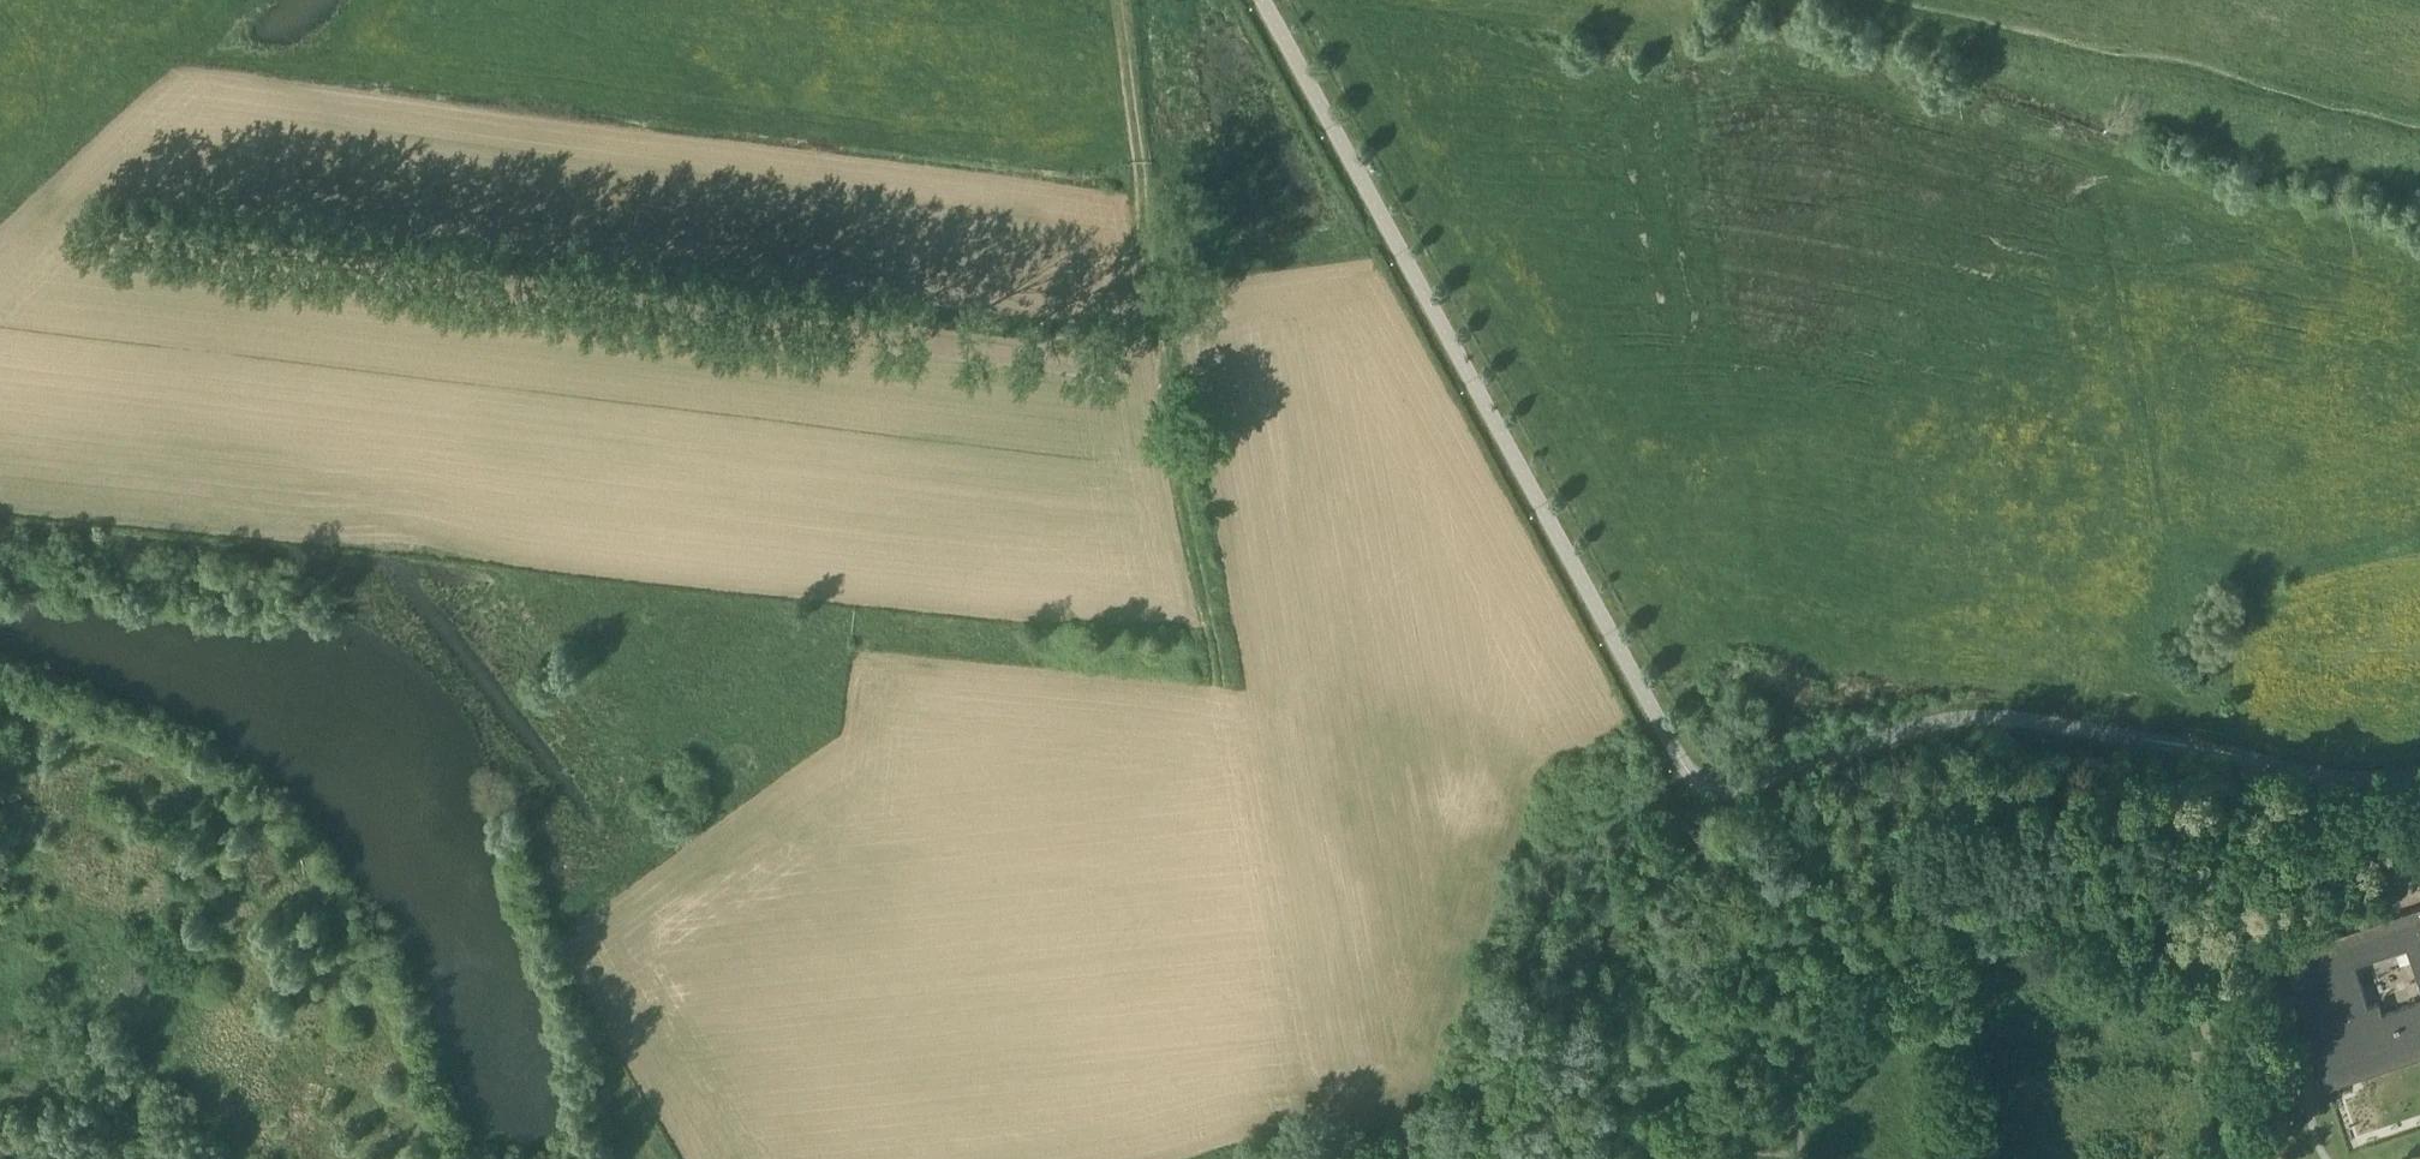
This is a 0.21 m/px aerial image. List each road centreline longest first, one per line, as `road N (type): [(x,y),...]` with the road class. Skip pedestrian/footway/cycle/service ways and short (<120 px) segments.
road 1 (motorway): [(2005,0),(2419,89)]
road 2 (motorway): [(2419,25),(2298,0)]

